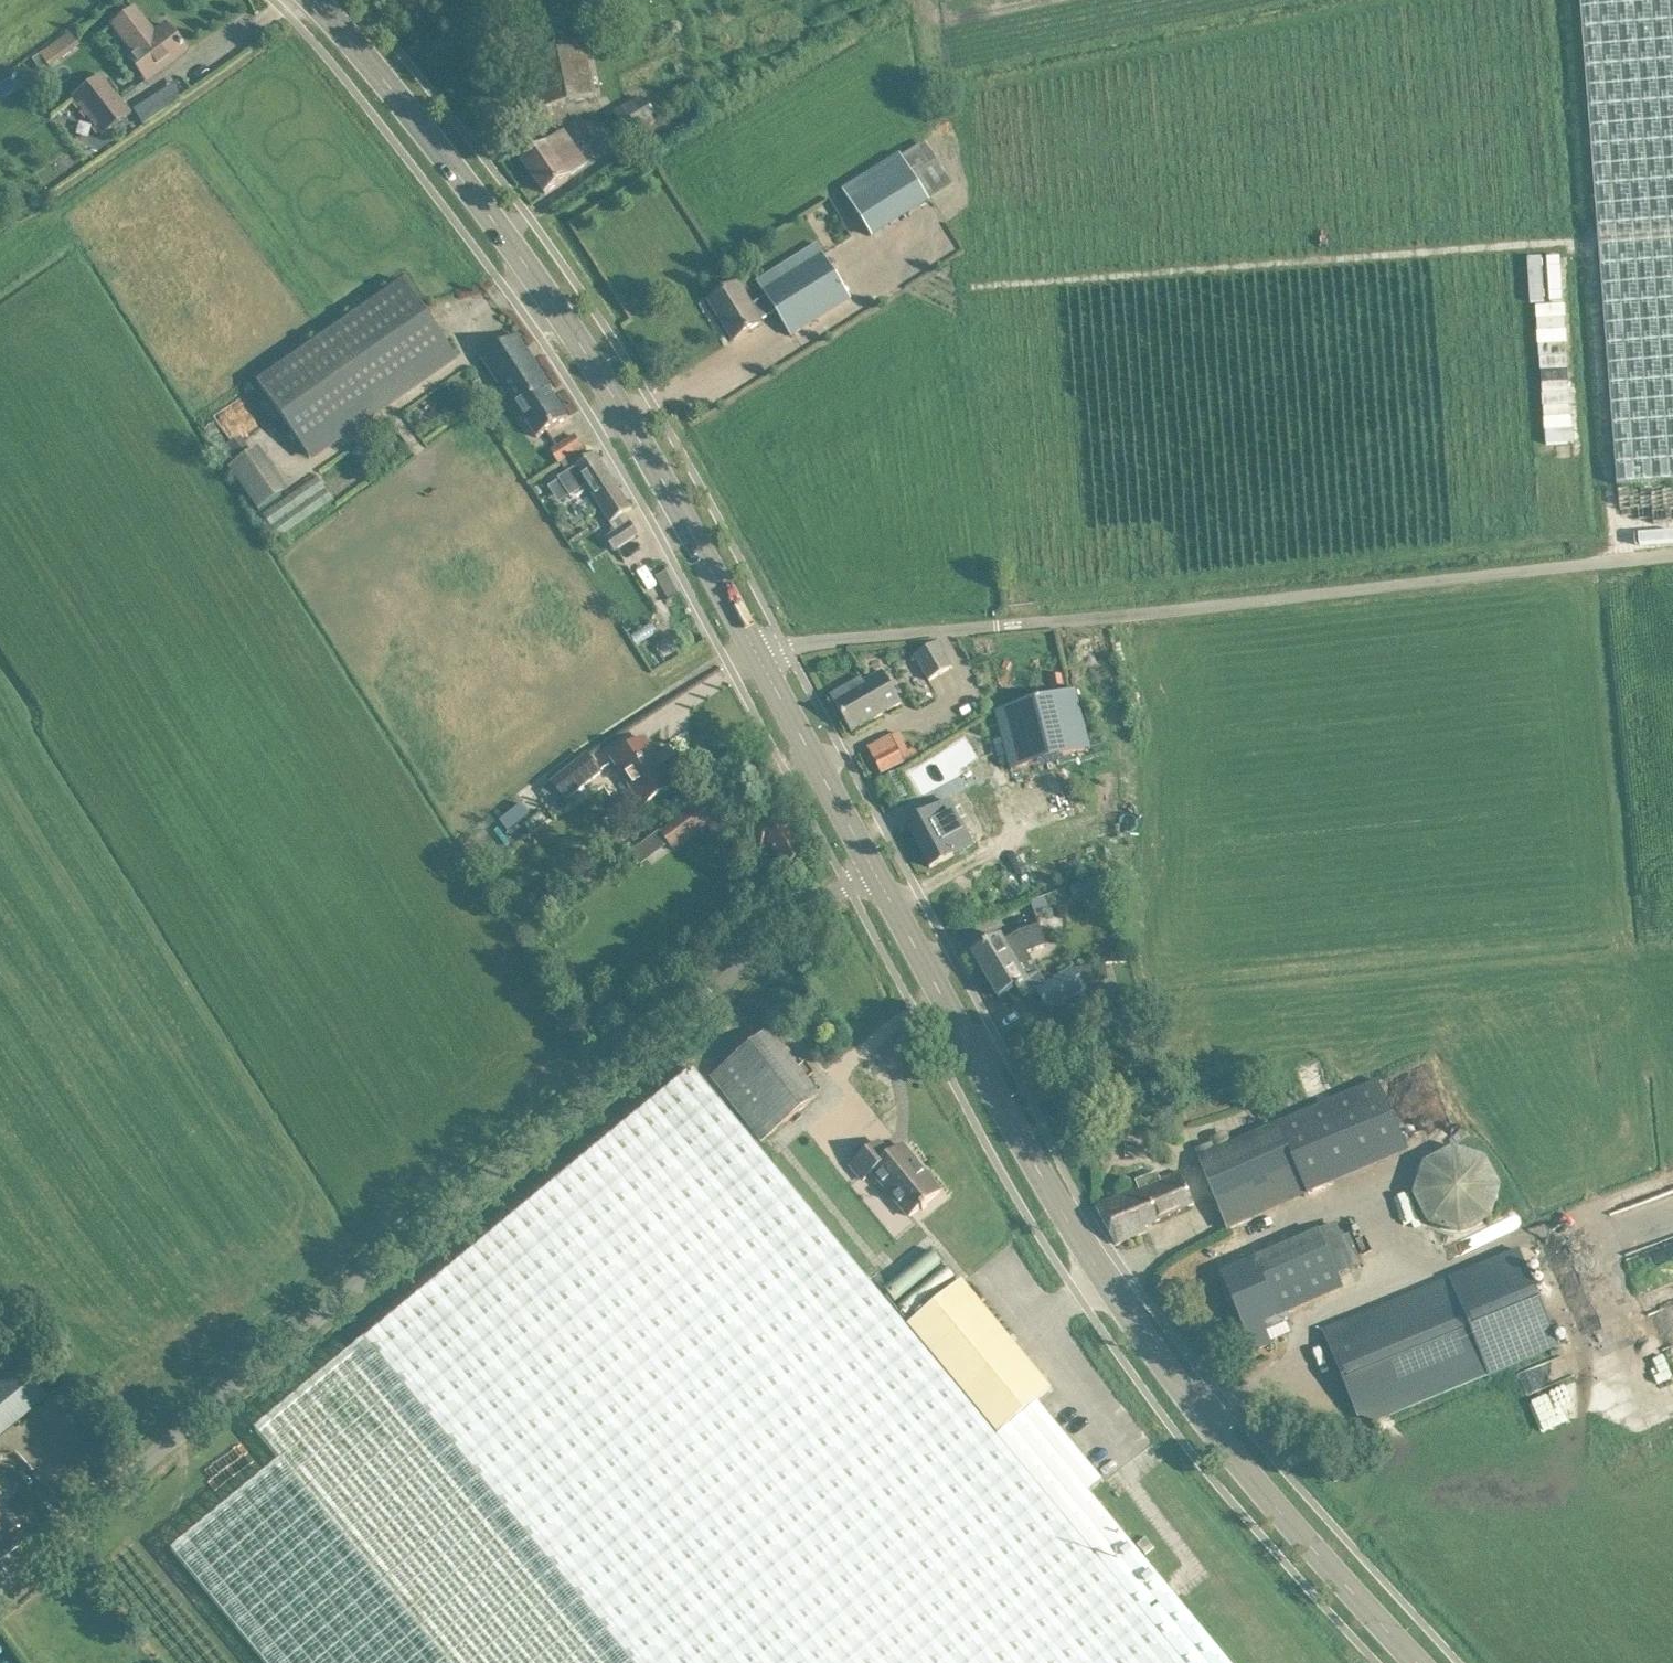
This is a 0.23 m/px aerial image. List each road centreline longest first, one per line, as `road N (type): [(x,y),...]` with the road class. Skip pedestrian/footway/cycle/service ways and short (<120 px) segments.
road 1 (unclassified): [(0,1590),(546,1124),(867,871)]
road 2 (secondary): [(1419,1662),(1285,1520),(1102,1278),(867,871)]
road 3 (unclassified): [(756,663),(790,649),(1672,555)]
road 4 (secondary): [(756,663),(560,313),(449,150),(316,0)]
road 5 (secondary): [(867,871),(756,663)]

